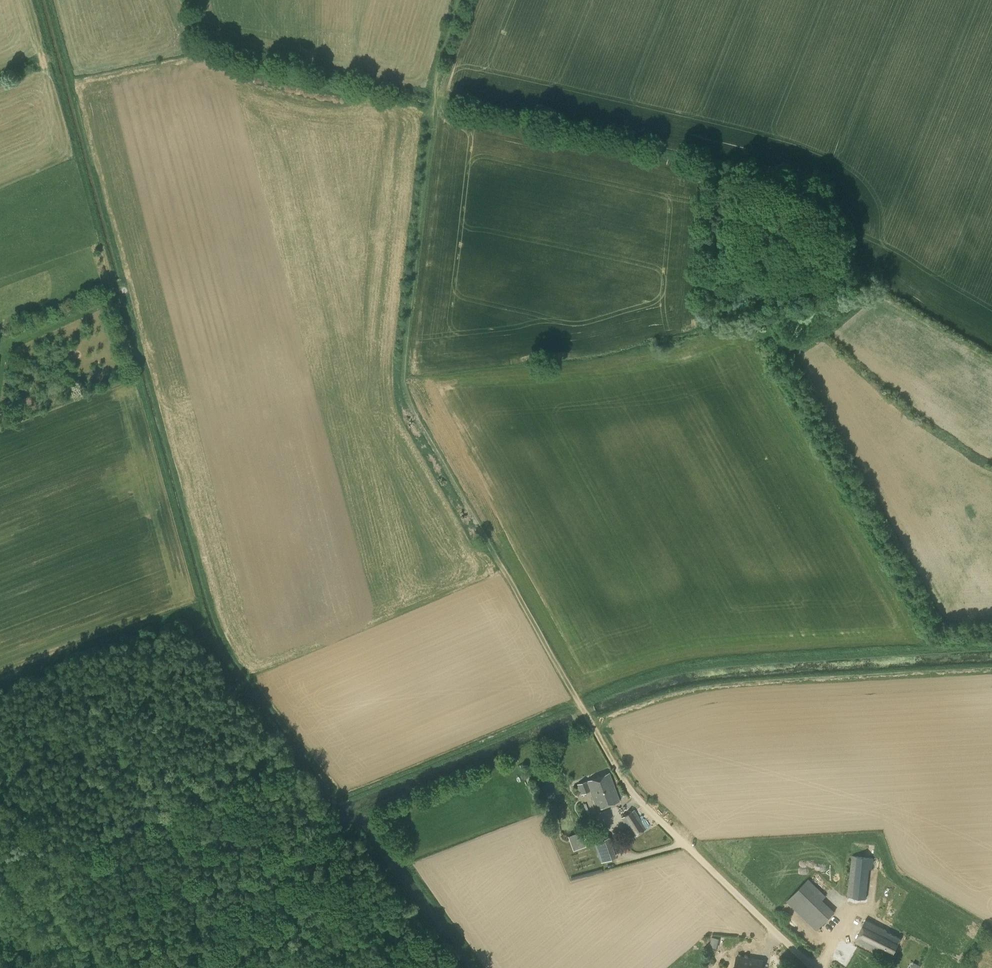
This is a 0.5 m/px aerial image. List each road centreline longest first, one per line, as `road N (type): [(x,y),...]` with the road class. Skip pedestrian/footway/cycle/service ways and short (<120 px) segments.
road 1 (unclassified): [(808,967),(638,800),(612,762)]
road 2 (track): [(612,762),(503,569)]

